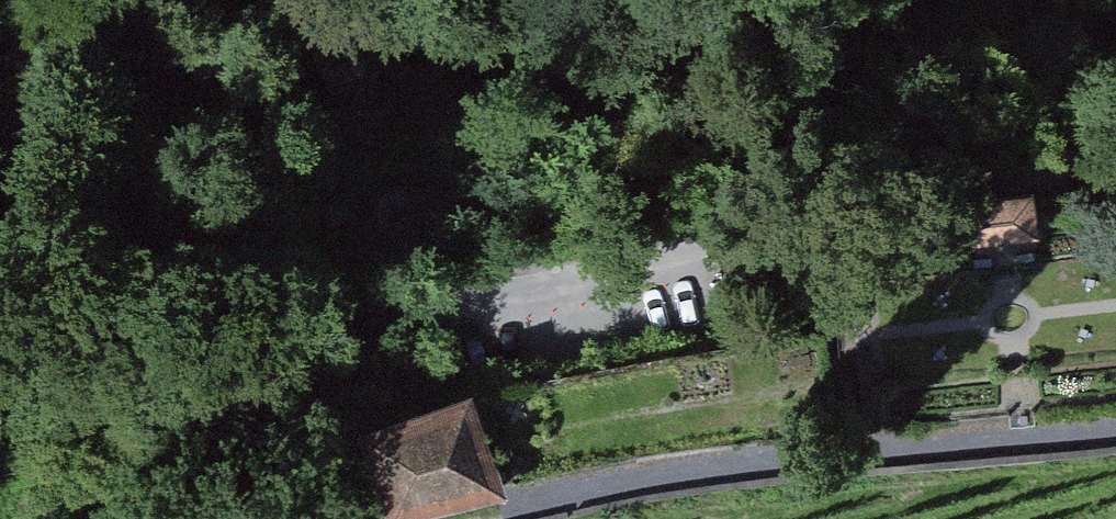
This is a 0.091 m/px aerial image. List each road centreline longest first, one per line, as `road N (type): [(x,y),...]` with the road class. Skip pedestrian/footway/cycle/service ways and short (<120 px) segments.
road 1 (track): [(1115,436),(751,461),(611,482),(470,518)]
road 2 (track): [(555,289),(701,259),(931,194),(1115,160)]
road 3 (track): [(0,342),(555,289)]

